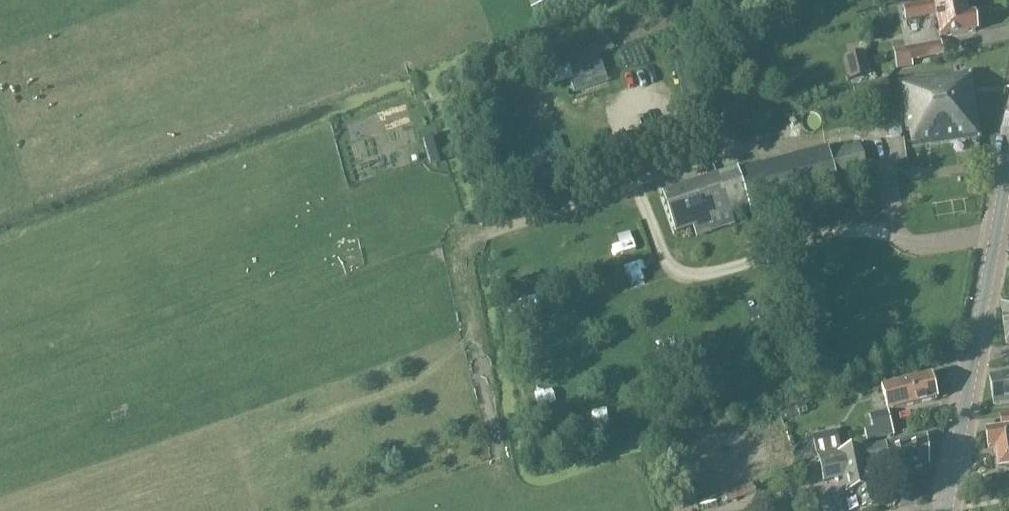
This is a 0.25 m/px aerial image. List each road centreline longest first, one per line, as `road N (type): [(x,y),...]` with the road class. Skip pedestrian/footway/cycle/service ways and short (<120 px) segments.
road 1 (tertiary): [(945,510),(1008,166)]

